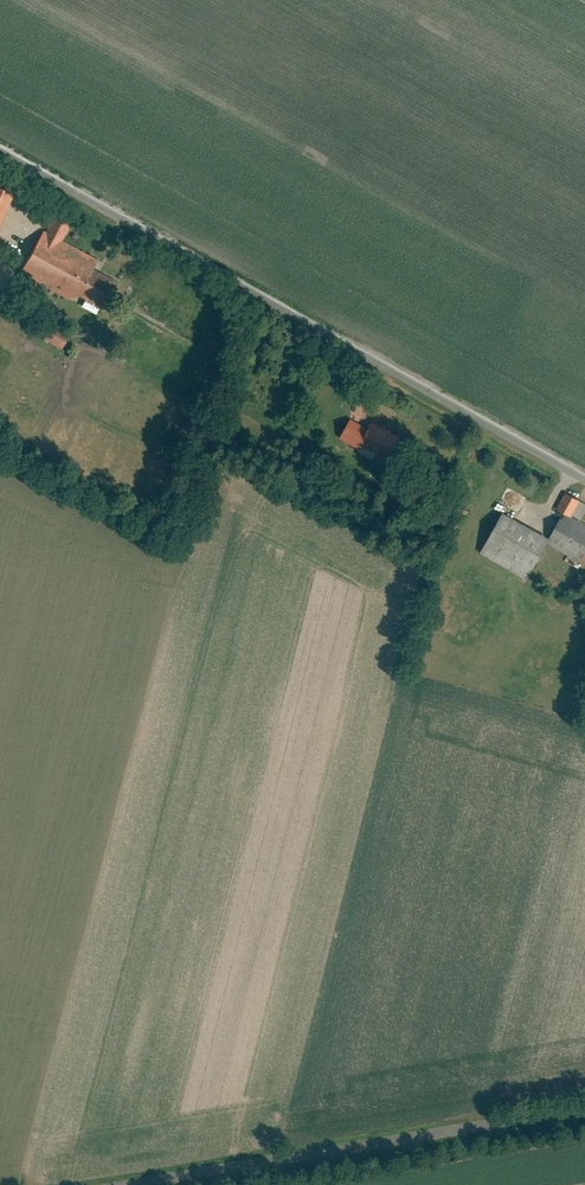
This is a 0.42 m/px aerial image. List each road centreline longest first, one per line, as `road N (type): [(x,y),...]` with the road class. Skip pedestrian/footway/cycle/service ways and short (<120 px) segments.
road 1 (residential): [(0,150),(584,478)]
road 2 (unclassified): [(149,1184),(584,1110)]

